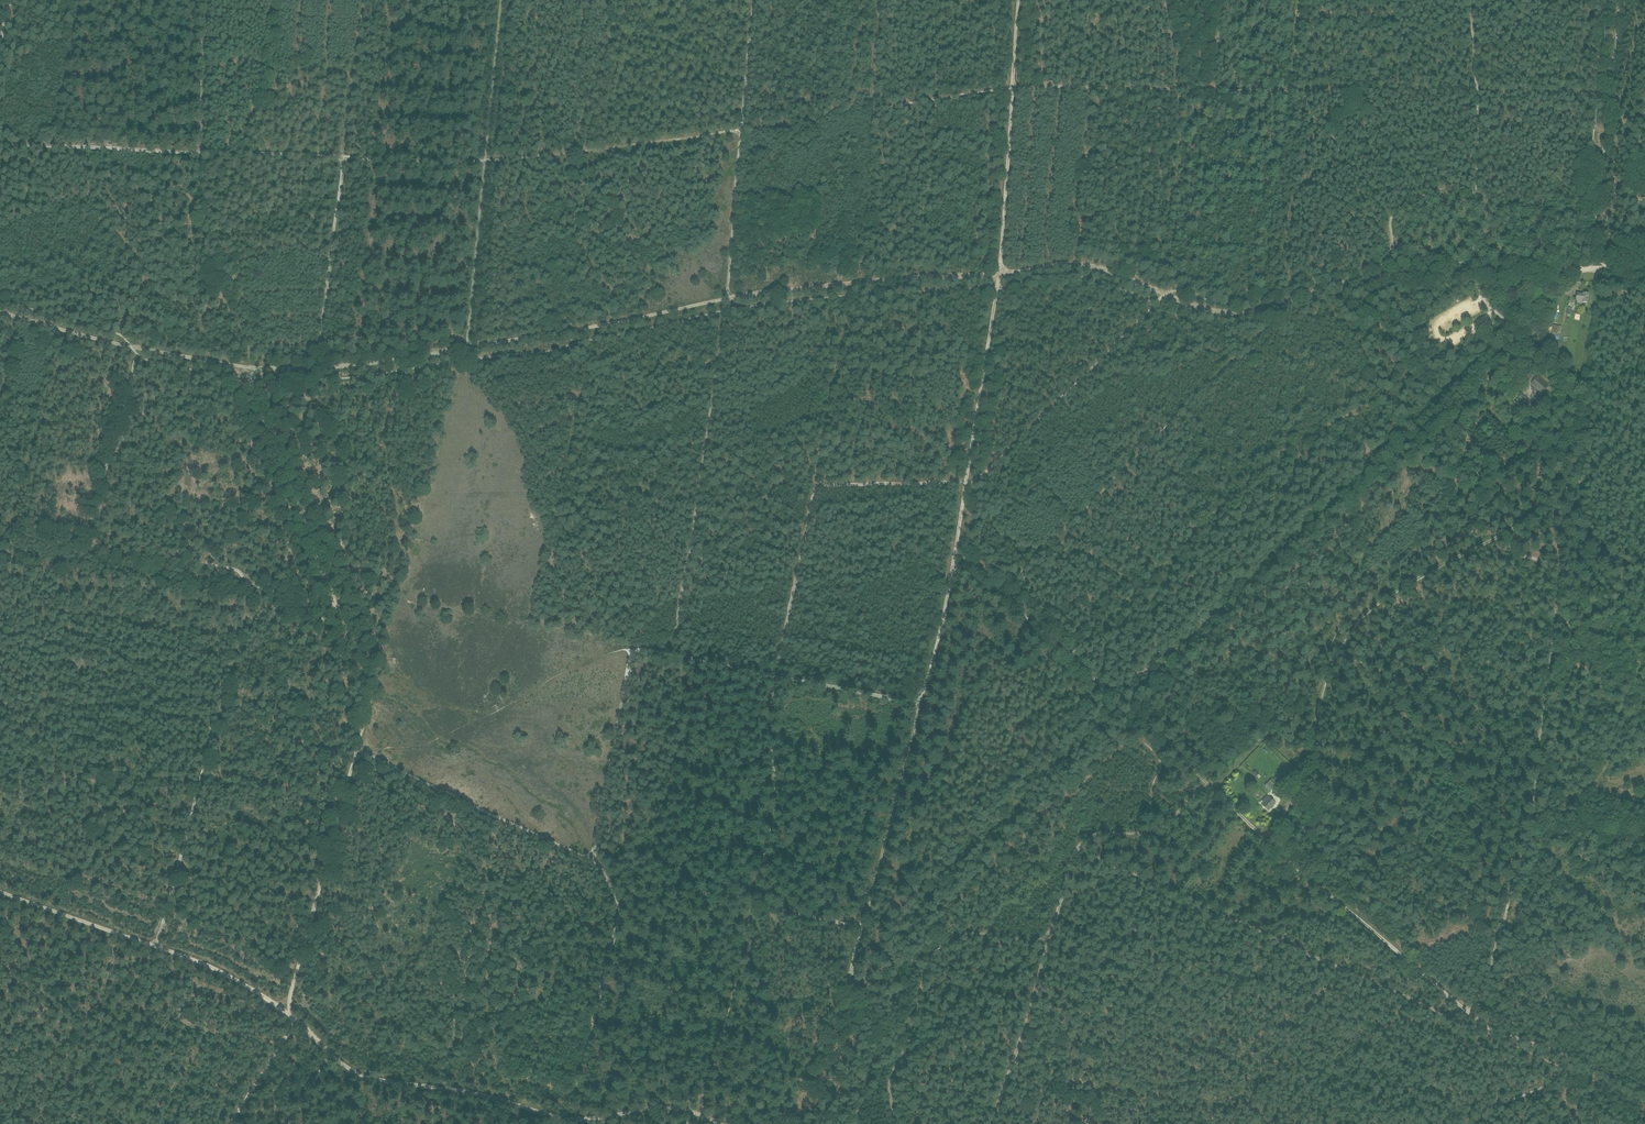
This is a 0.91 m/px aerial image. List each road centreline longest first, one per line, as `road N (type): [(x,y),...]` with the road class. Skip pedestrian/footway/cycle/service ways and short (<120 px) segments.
road 1 (track): [(624,896),(749,898),(860,926),(940,603),(996,275)]
road 2 (track): [(996,275),(756,292),(614,323),(317,367)]
road 3 (track): [(248,366),(352,641),(374,673),(282,1012)]
road 4 (track): [(672,654),(728,297),(752,0)]
road 5 (track): [(1473,261),(1422,181),(1350,149),(1322,129),(1298,91),(1009,88)]
road 6 (track): [(1502,534),(1522,552),(1559,563),(1534,800),(1474,1021)]
road 7 (track): [(561,1123),(624,896),(589,859),(589,842),(631,649)]
road 8 (track): [(150,943),(248,584),(296,602),(352,641)]
road 9 (track): [(1135,718),(1474,1021)]
road 10 (track): [(290,1020),(360,1070),(458,1086),(577,1120),(678,1109)]
road 11 (track): [(343,157),(485,160),(739,130)]
road 12 (track): [(1174,891),(1076,848),(988,1123)]
road 13 (track): [(248,584),(235,569),(88,547),(138,348)]
road 14 (track): [(1474,1021),(1174,891)]
road 15 (track): [(1290,300),(1222,314),(1077,265),(996,275)]
road 16 (track): [(1502,534),(1553,486),(1573,433),(1575,397),(1569,377),(1493,310)]
road 17 (track): [(1470,0),(1478,93),(1473,272)]
road 18 (track): [(1595,267),(1620,0)]
road 19 (track): [(589,859),(352,751)]
road 20 (track): [(248,366),(0,312)]
road 21 (track): [(877,0),(873,101),(1009,88)]
road 22 (track): [(1298,787),(1509,896)]
road 23 (track): [(1323,671),(1340,635),(1377,600),(1502,534)]
road 24 (track): [(1332,653),(1542,733)]
road 25 (track): [(950,552),(1112,699)]
road 26 (track): [(343,157),(317,367)]
road 27 (track): [(200,152),(0,143)]
road 28 (track): [(911,1024),(930,956),(943,941),(972,931),(1023,943),(1046,937)]
road 29 (track): [(996,275),(1009,88)]
road 30 (track): [(1290,300),(1354,278),(1473,272)]
road 31 (track): [(1174,891),(1170,834),(1152,796),(1160,765),(1135,718)]
road 32 (track): [(1323,671),(1298,787),(1265,837)]
road 33 (track): [(621,0),(571,152)]
road 34 (track): [(0,893),(150,943)]
road 35 (track): [(1204,782),(1165,824),(1094,832),(1076,848)]
road 36 (track): [(203,0),(200,152)]
road 37 (track): [(150,943),(225,975),(282,1012)]
road 38 (track): [(631,649),(775,675)]
road 39 (track): [(775,675),(919,700)]
road 40 (track): [(1470,1123),(1513,1098),(1591,1079),(1599,1068)]
road 41 (track): [(200,152),(343,157)]
road 42 (track): [(860,926),(852,994),(866,1010),(911,1024)]
road 43 (track): [(1599,1068),(1474,1021)]
road 44 (track): [(1209,787),(1260,731),(1302,770)]
road 45 (track): [(1480,272),(1606,267)]
road 46 (track): [(1478,195),(1601,202)]
road 47 (track): [(224,1123),(290,1020)]

